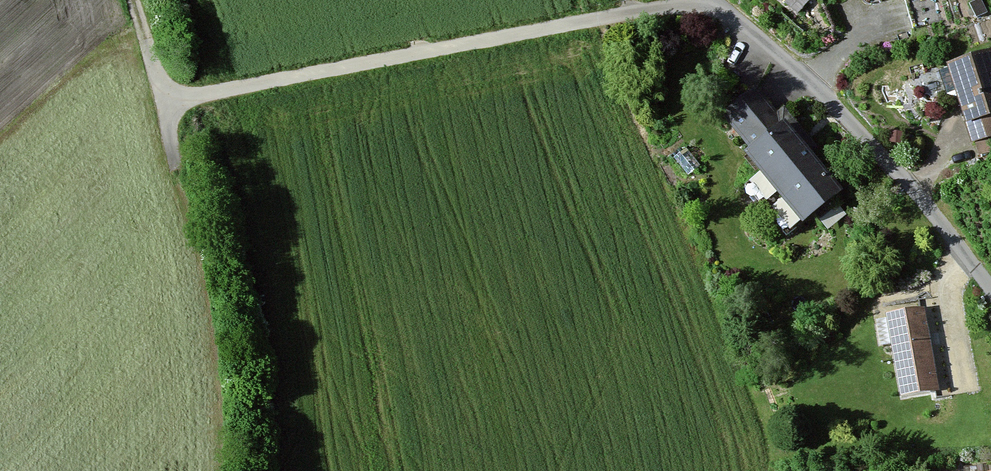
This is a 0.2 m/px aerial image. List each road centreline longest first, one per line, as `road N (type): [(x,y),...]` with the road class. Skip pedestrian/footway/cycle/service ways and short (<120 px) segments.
road 1 (residential): [(990,289),(830,102),(742,26),(701,8),(622,14),(165,102)]

